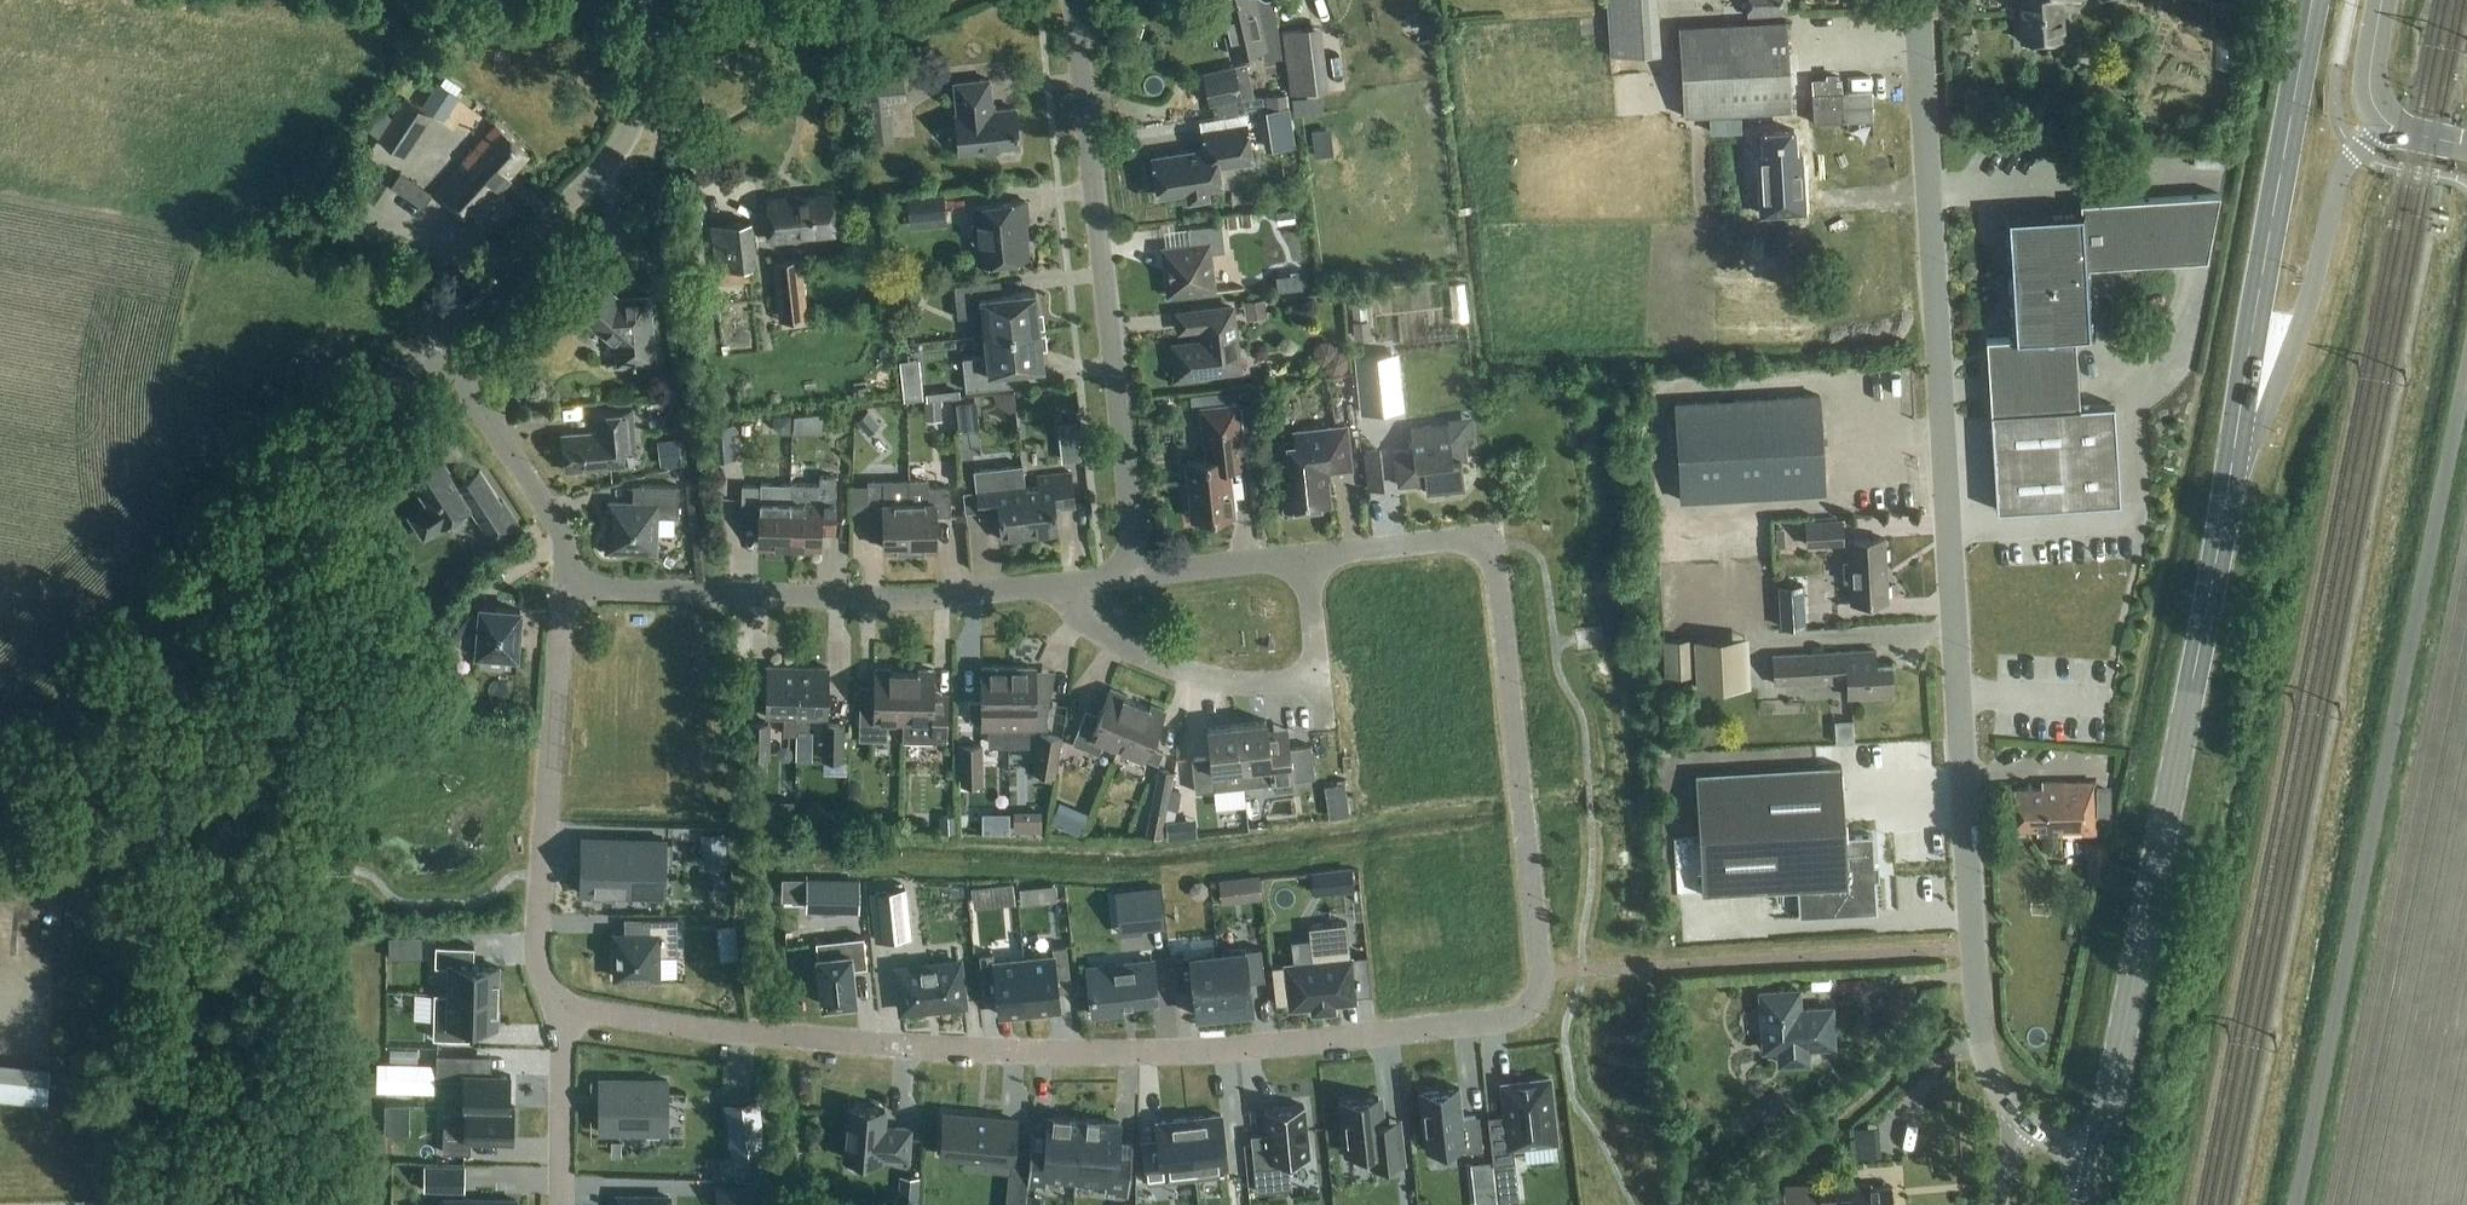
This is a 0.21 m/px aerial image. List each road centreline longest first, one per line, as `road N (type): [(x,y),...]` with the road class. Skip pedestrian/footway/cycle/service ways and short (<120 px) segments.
road 1 (residential): [(1492,538),(1541,976),(1538,1001),(1514,1022),(1182,1052),(985,1051),(766,1034),(594,1012),(568,1000)]
road 2 (unclassified): [(2026,1125),(1987,1055),(1981,1000),(1920,0)]
road 3 (track): [(813,1204),(783,1179),(746,861),(734,659),(659,151)]
road 4 (unclassified): [(2297,1204),(2466,369)]
road 5 (secondary): [(2097,1172),(2230,510)]
road 6 (unclassified): [(0,777),(434,337)]
road 7 (residential): [(1139,576),(1074,0)]
road 8 (secondary): [(2230,510),(2313,0)]
road 9 (residential): [(1056,588),(845,597),(564,586)]
road 10 (residential): [(568,1000),(548,991),(537,958),(564,586)]
road 11 (secondary): [(2230,510),(2319,270),(2343,171),(2392,128)]
road 12 (unclassified): [(434,337),(588,188),(637,119),(653,0)]
road 13 (track): [(1981,1000),(1957,1007),(1838,1128),(1739,1204)]
road 14 (residential): [(1320,679),(1275,687),(1202,680),(1117,644),(1056,588)]
road 15 (residential): [(564,586),(563,534),(434,337)]
road 16 (residential): [(568,1000),(562,1204)]
road 17 (residential): [(1492,538),(1306,559)]
road 18 (residential): [(1306,559),(1139,576)]
road 19 (tertiary): [(2392,128),(2373,101),(2371,73),(2384,0)]
road 20 (residential): [(1320,679),(1306,559)]

